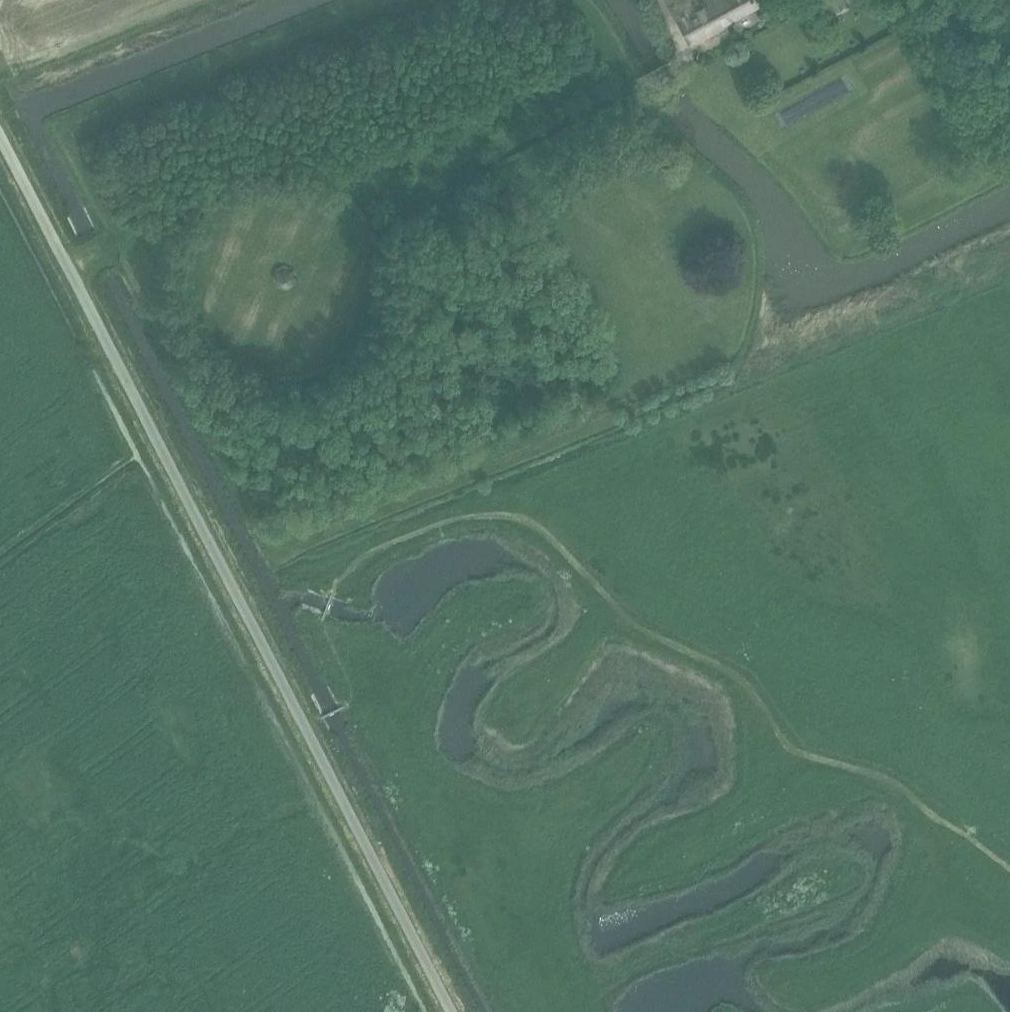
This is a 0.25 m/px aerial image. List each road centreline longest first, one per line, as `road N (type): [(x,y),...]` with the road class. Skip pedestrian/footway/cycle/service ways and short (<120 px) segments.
road 1 (unclassified): [(448,1011),(0,133)]

